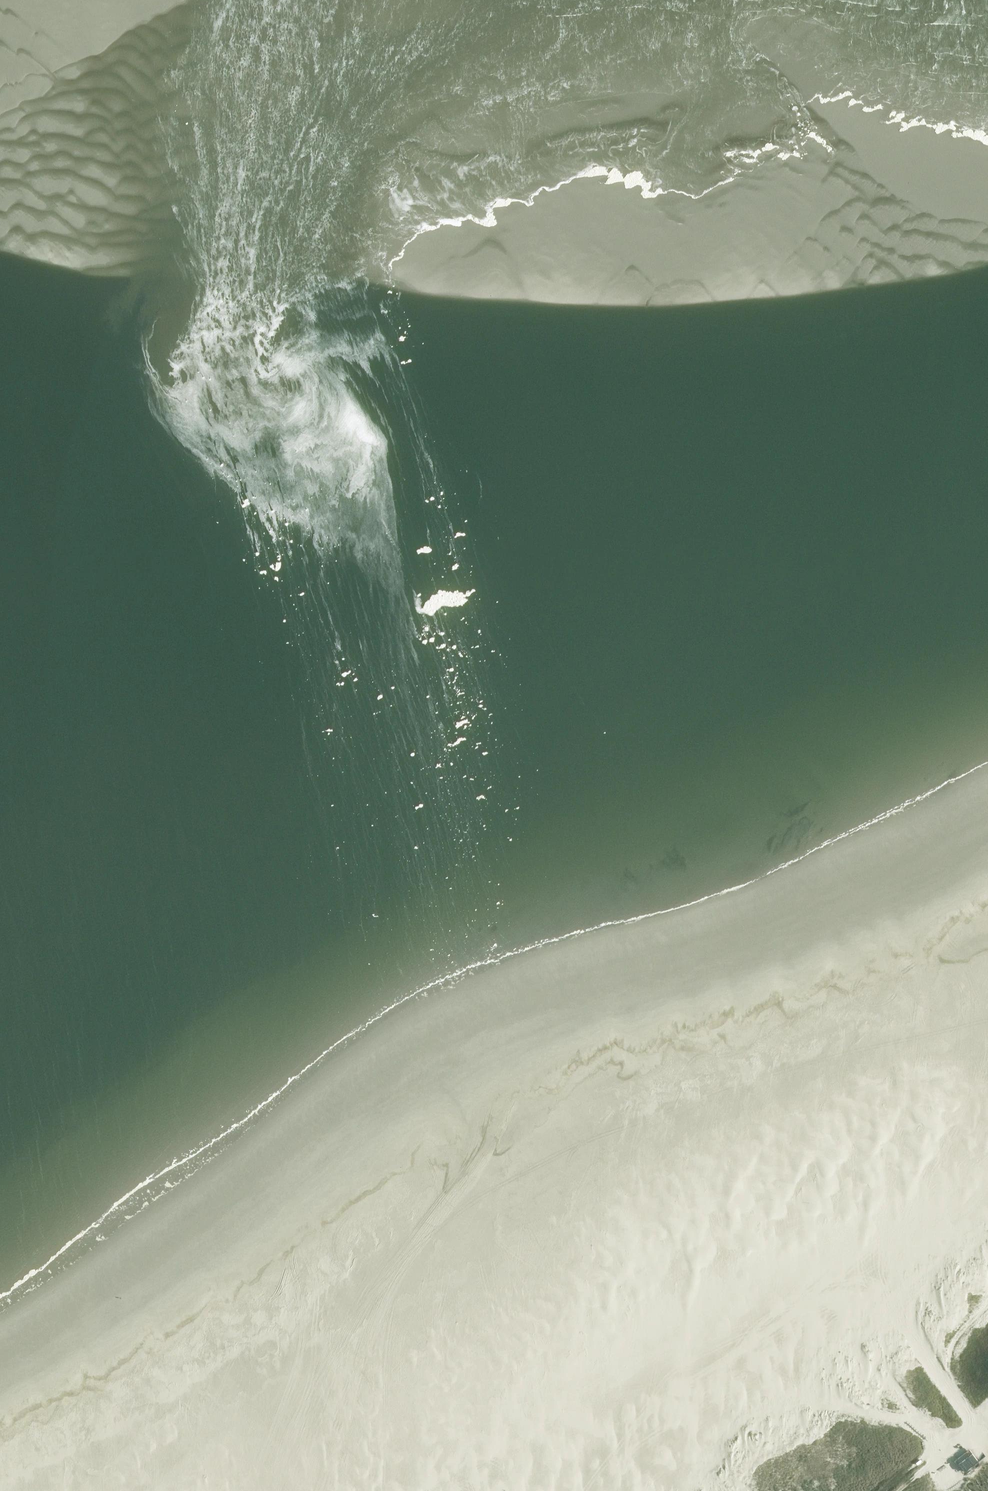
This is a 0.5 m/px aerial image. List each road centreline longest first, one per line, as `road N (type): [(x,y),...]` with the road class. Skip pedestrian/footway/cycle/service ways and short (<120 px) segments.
road 1 (track): [(987,1446),(905,1317)]

